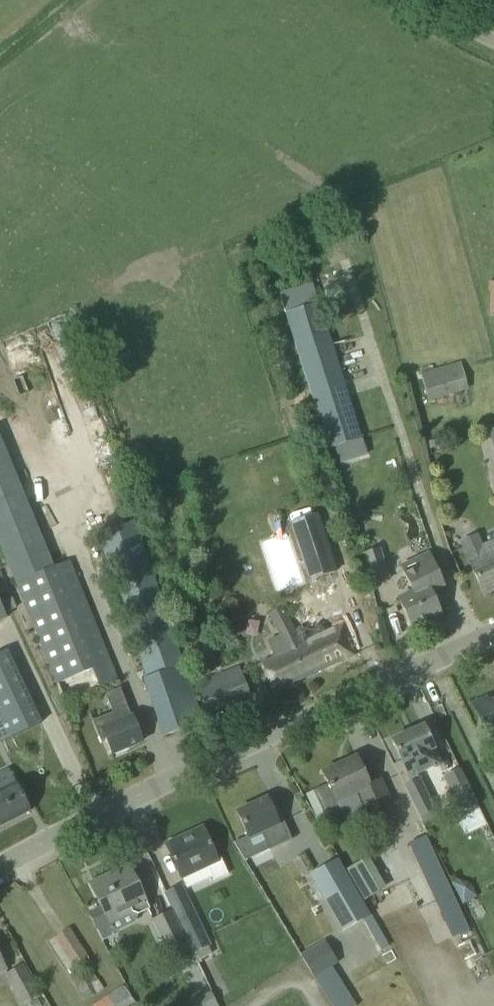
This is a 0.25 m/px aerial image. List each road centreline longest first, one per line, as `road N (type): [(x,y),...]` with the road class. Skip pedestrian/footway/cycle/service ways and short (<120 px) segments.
road 1 (unclassified): [(0,857),(493,613)]

